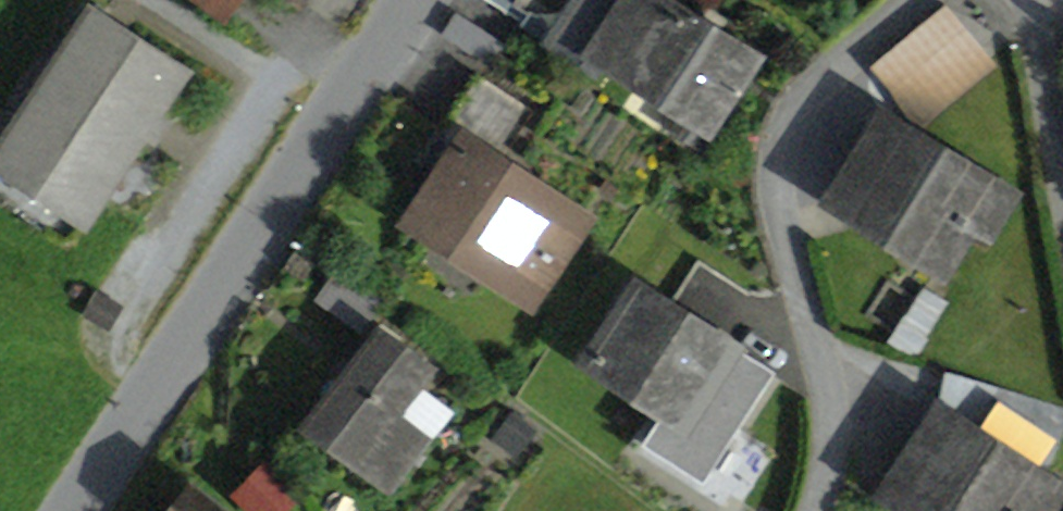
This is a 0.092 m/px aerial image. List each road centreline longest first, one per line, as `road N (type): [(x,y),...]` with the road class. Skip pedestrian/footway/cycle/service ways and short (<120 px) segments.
road 1 (tertiary): [(408,0),(73,510)]
road 2 (residential): [(931,0),(820,77),(792,116),(776,158),(779,207),(828,424),(816,510)]
road 3 (residential): [(1029,0),(1062,187)]

